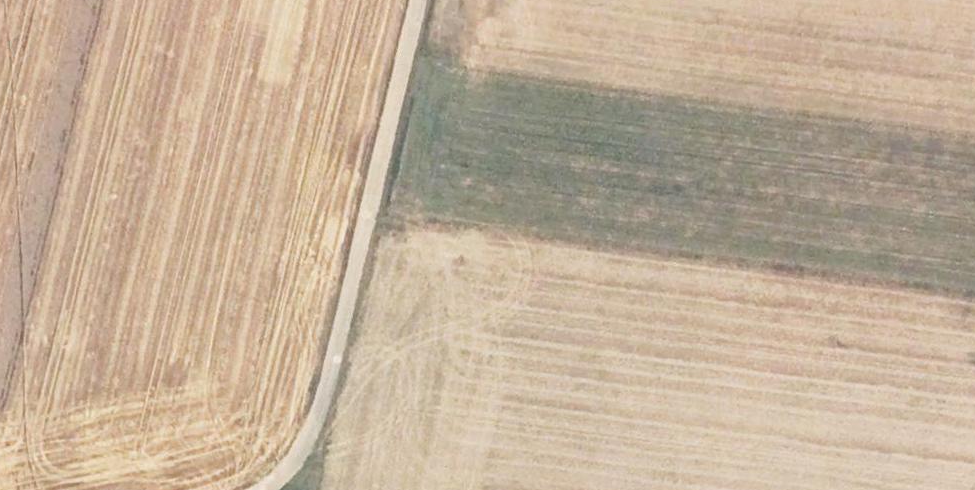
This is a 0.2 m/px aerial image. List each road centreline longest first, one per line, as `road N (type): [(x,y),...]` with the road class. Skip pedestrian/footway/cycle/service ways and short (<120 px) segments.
road 1 (track): [(265,489),(307,442),(326,388),(418,0)]

